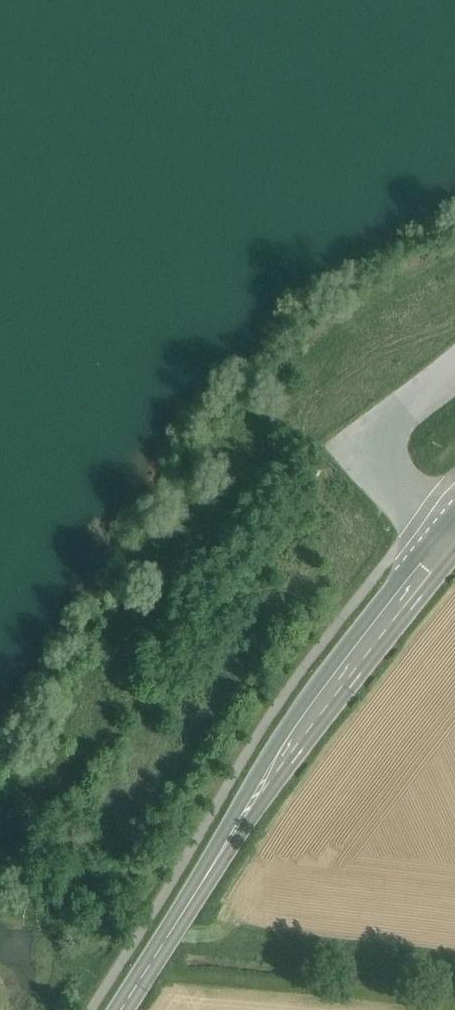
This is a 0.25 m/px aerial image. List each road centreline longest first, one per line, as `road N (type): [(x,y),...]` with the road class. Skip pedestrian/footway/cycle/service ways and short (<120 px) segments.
road 1 (secondary): [(122,1009),(289,746),(454,532)]

